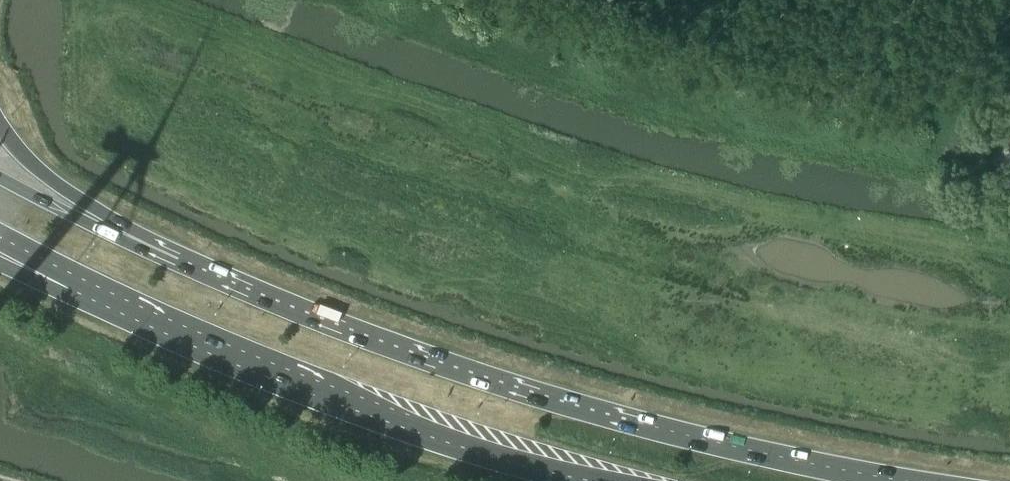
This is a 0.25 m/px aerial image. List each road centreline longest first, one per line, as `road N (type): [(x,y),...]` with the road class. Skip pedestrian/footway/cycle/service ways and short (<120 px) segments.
road 1 (secondary): [(902,480),(629,422),(450,369),(93,220)]
road 2 (secondary): [(11,255),(349,406),(588,480)]
road 3 (motorway): [(93,220),(0,127)]

